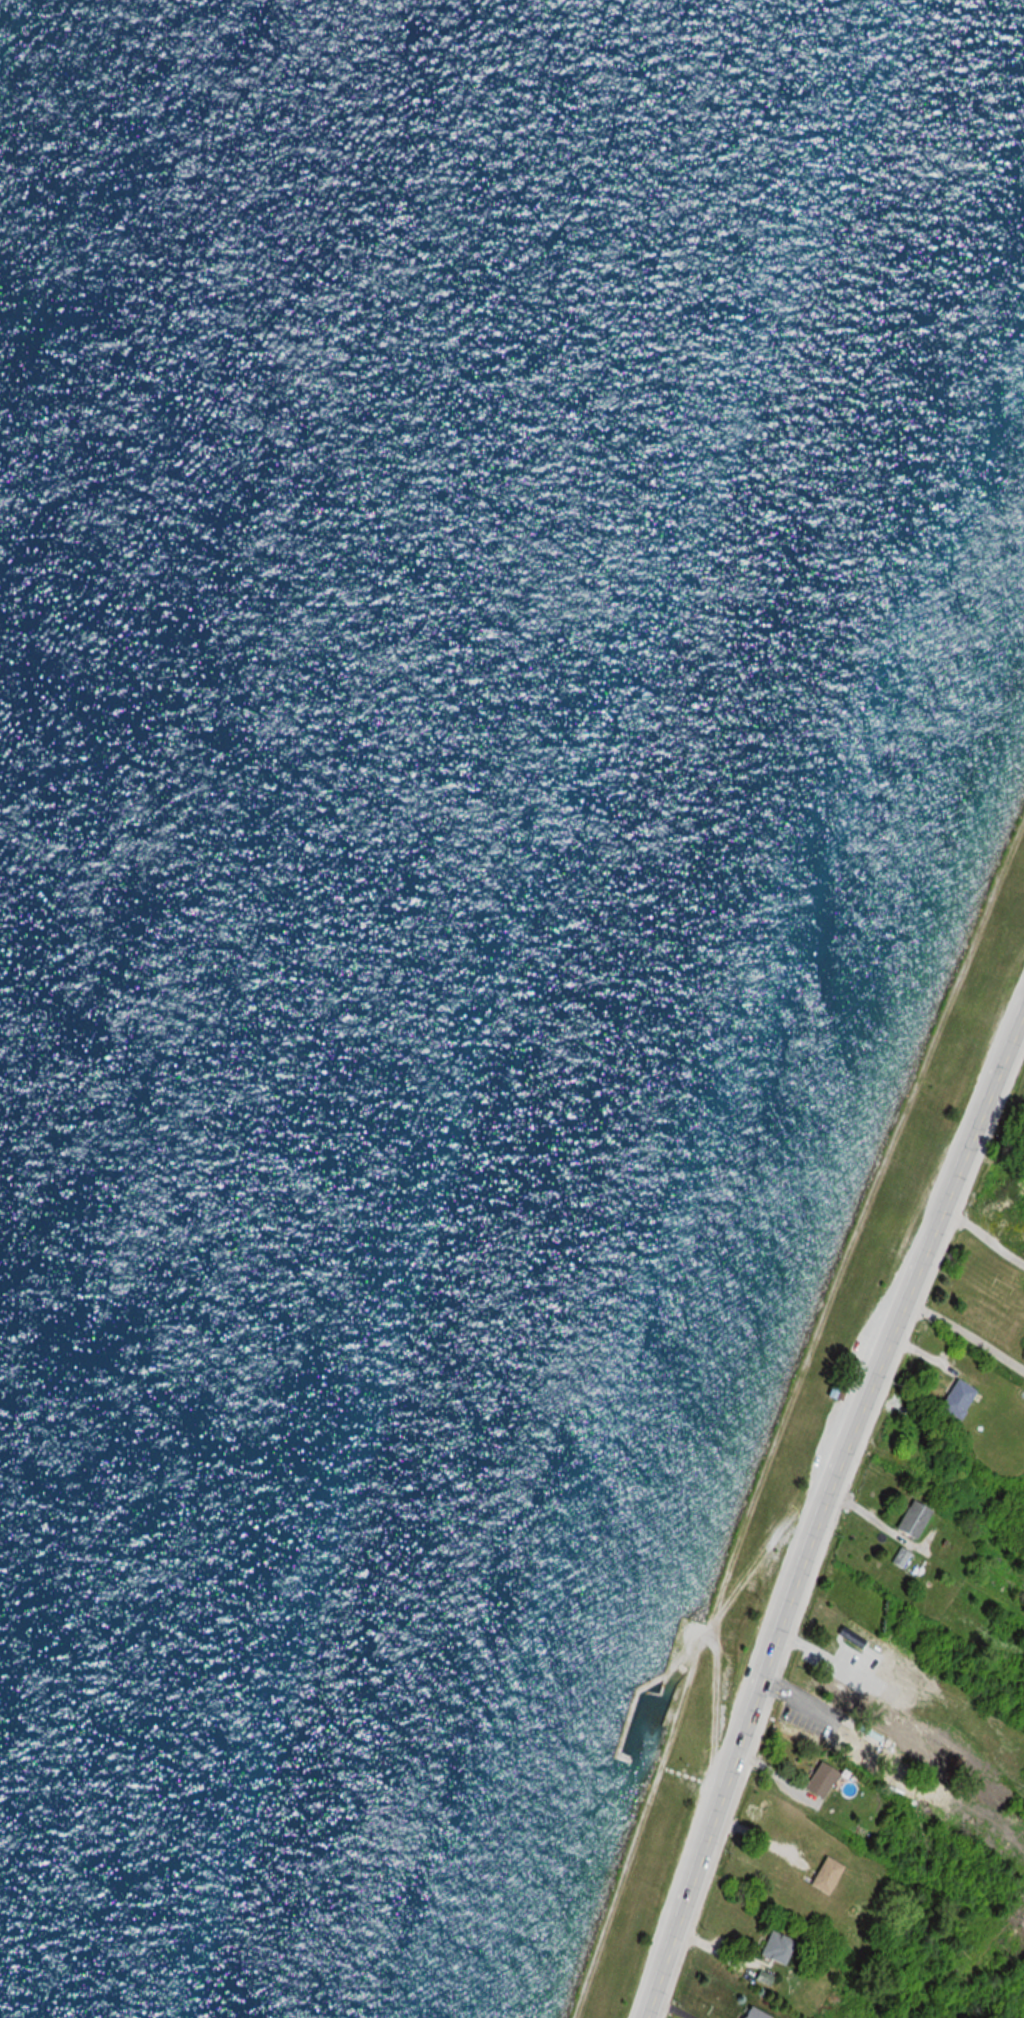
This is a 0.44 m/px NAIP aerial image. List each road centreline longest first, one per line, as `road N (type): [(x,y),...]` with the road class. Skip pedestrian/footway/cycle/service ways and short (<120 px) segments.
road 1 (tertiary): [(645,2017),(807,1555),(1023,1016)]

